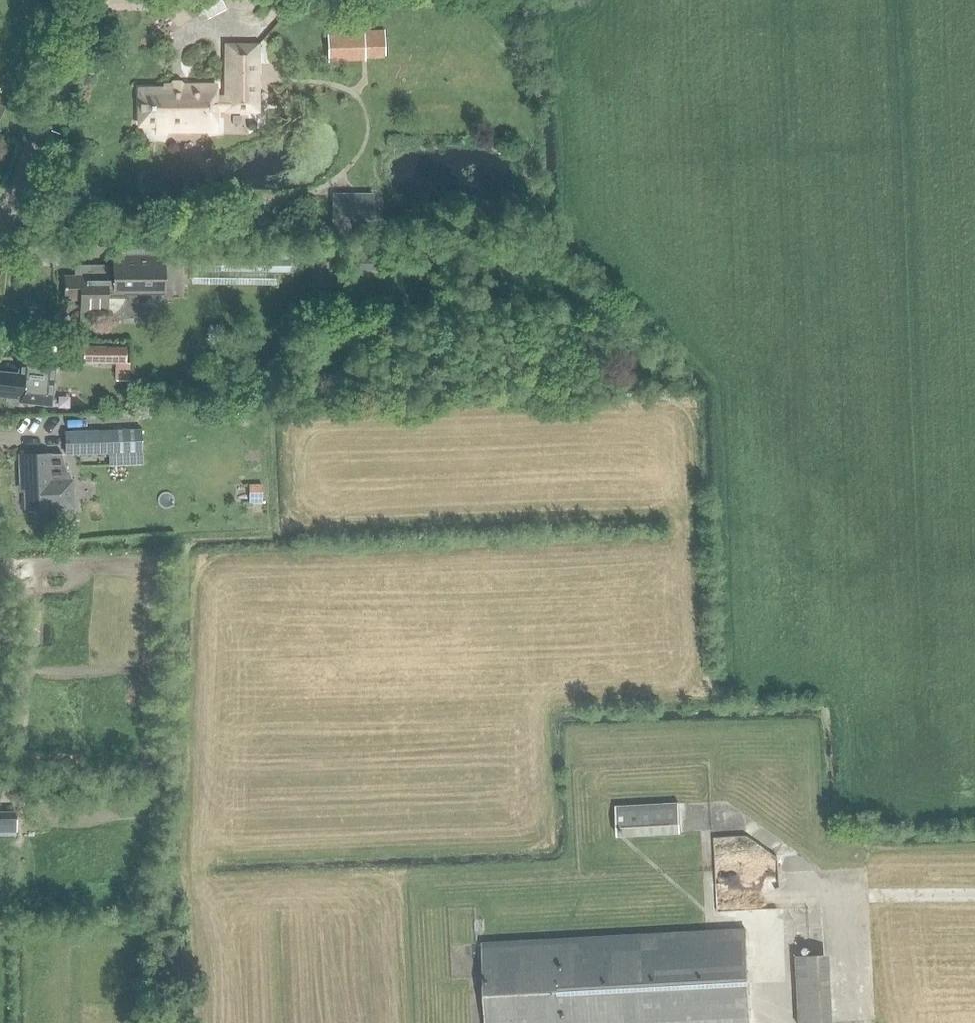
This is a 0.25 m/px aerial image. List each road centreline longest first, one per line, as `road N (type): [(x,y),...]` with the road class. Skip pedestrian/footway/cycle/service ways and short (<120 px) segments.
road 1 (tertiary): [(0,232),(90,0)]

